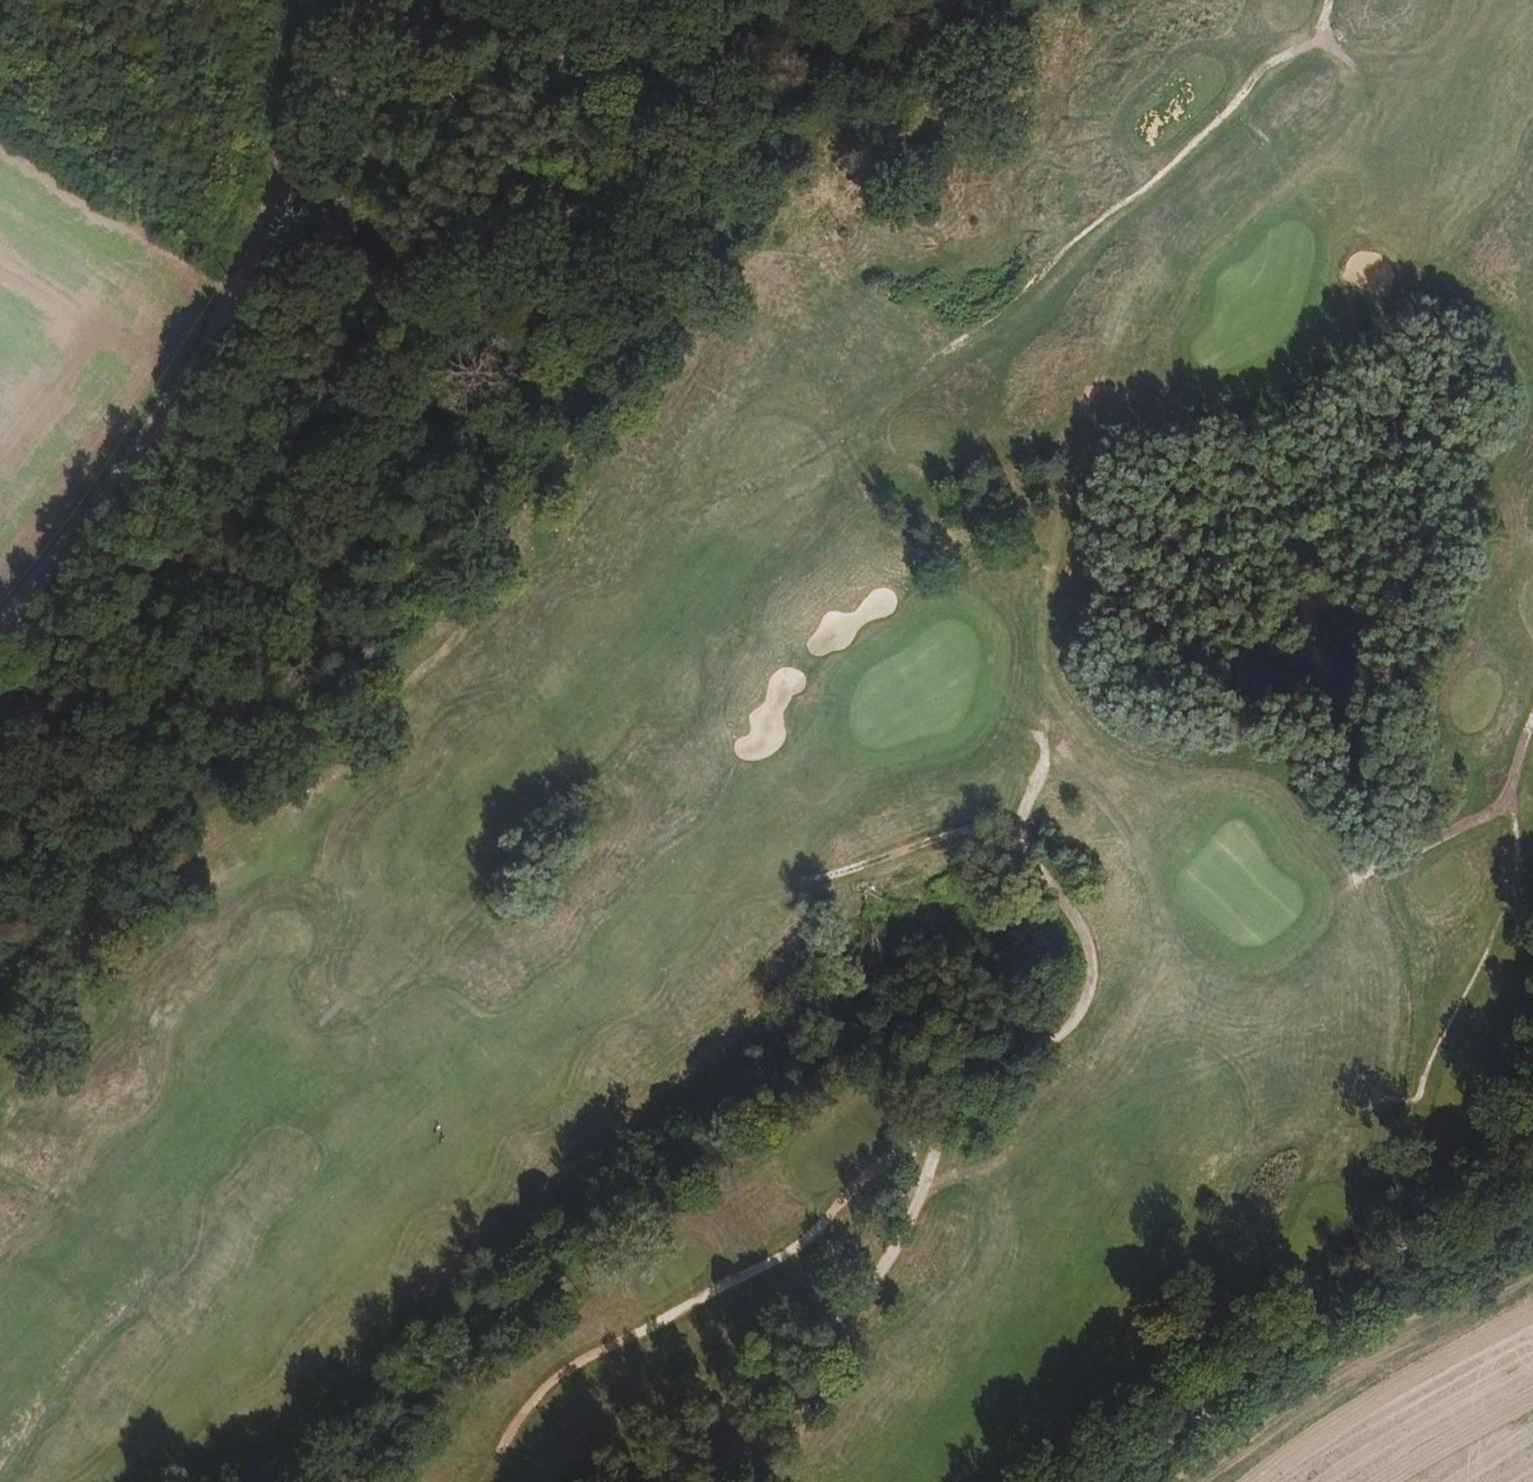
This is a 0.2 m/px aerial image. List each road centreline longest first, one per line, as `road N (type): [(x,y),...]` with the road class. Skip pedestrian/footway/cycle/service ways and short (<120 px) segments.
road 1 (track): [(292,0),(286,142),(254,267),(167,416),(0,628)]
road 2 (unclassified): [(1133,1481),(1256,1360),(1377,1267),(1532,1210)]

